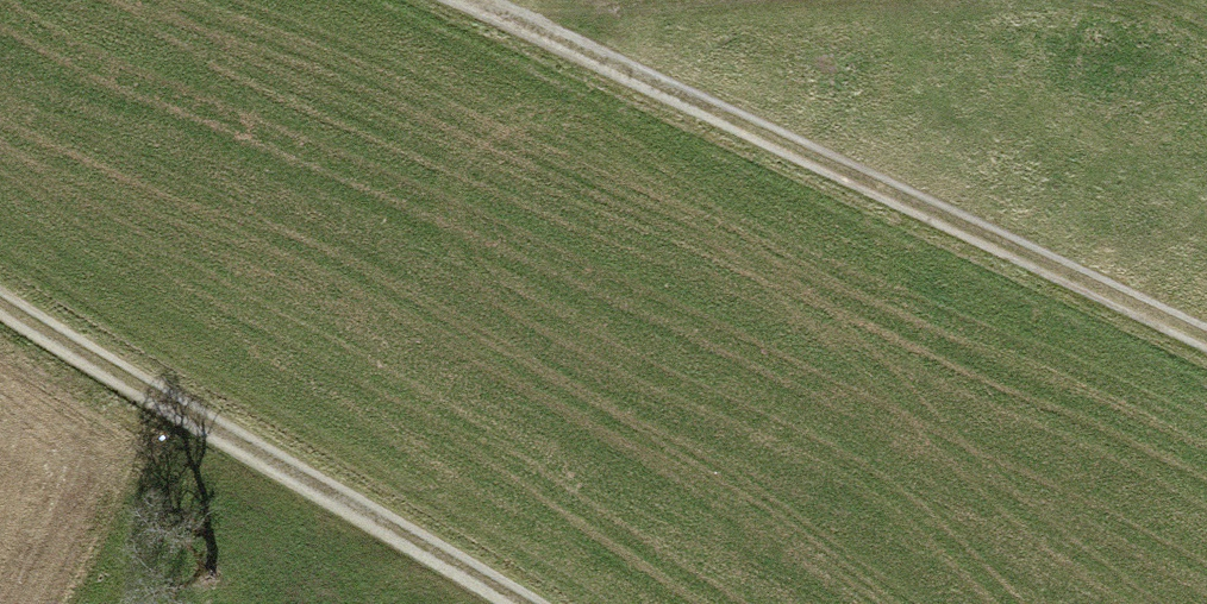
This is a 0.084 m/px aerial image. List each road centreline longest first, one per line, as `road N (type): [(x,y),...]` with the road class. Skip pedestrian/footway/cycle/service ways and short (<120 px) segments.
road 1 (track): [(454,0),(1206,350)]
road 2 (track): [(502,603),(0,301)]
road 3 (track): [(474,10),(752,0)]

